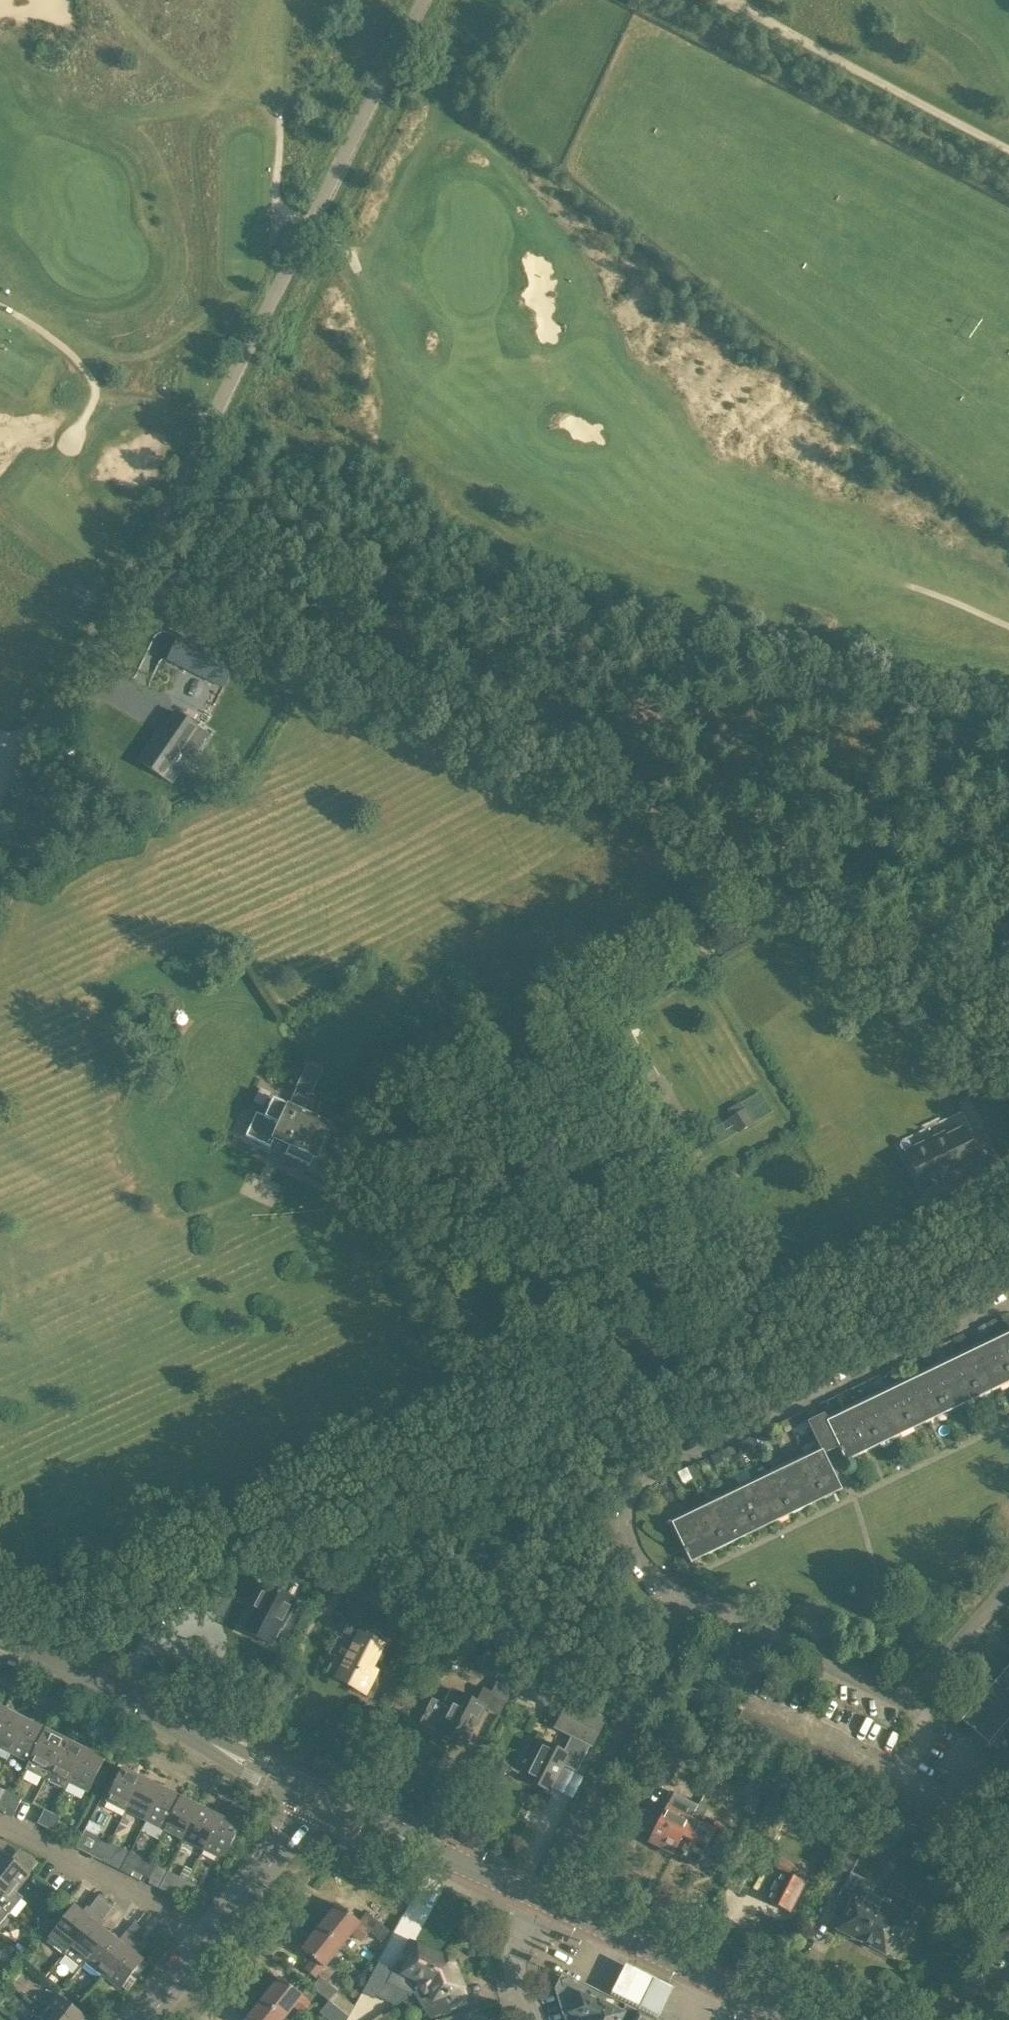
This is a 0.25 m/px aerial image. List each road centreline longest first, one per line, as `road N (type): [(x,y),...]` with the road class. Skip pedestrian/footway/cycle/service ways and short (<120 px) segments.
road 1 (unclassified): [(21,751),(163,511),(421,0)]
road 2 (residential): [(1008,1302),(637,1481),(622,1515),(630,1553),(697,1602)]
road 3 (track): [(359,266),(279,203),(277,131),(268,115),(187,76),(109,0)]
road 4 (residential): [(697,1602),(895,1693),(929,1676),(1008,1584)]
road 5 (secondary): [(321,1800),(0,1636)]
road 6 (residential): [(541,1899),(697,1602)]
road 7 (track): [(1008,148),(723,0)]
road 8 (secondary): [(786,2019),(541,1899)]
road 9 (secondary): [(541,1899),(321,1800)]
road 10 (residential): [(0,1823),(212,1938)]
road 11 (track): [(339,165),(306,151),(275,124),(292,0)]
road 12 (residential): [(212,1938),(321,1800)]
road 13 (track): [(491,0),(442,88),(441,132)]
road 14 (residential): [(528,2019),(516,1952),(541,1899)]

